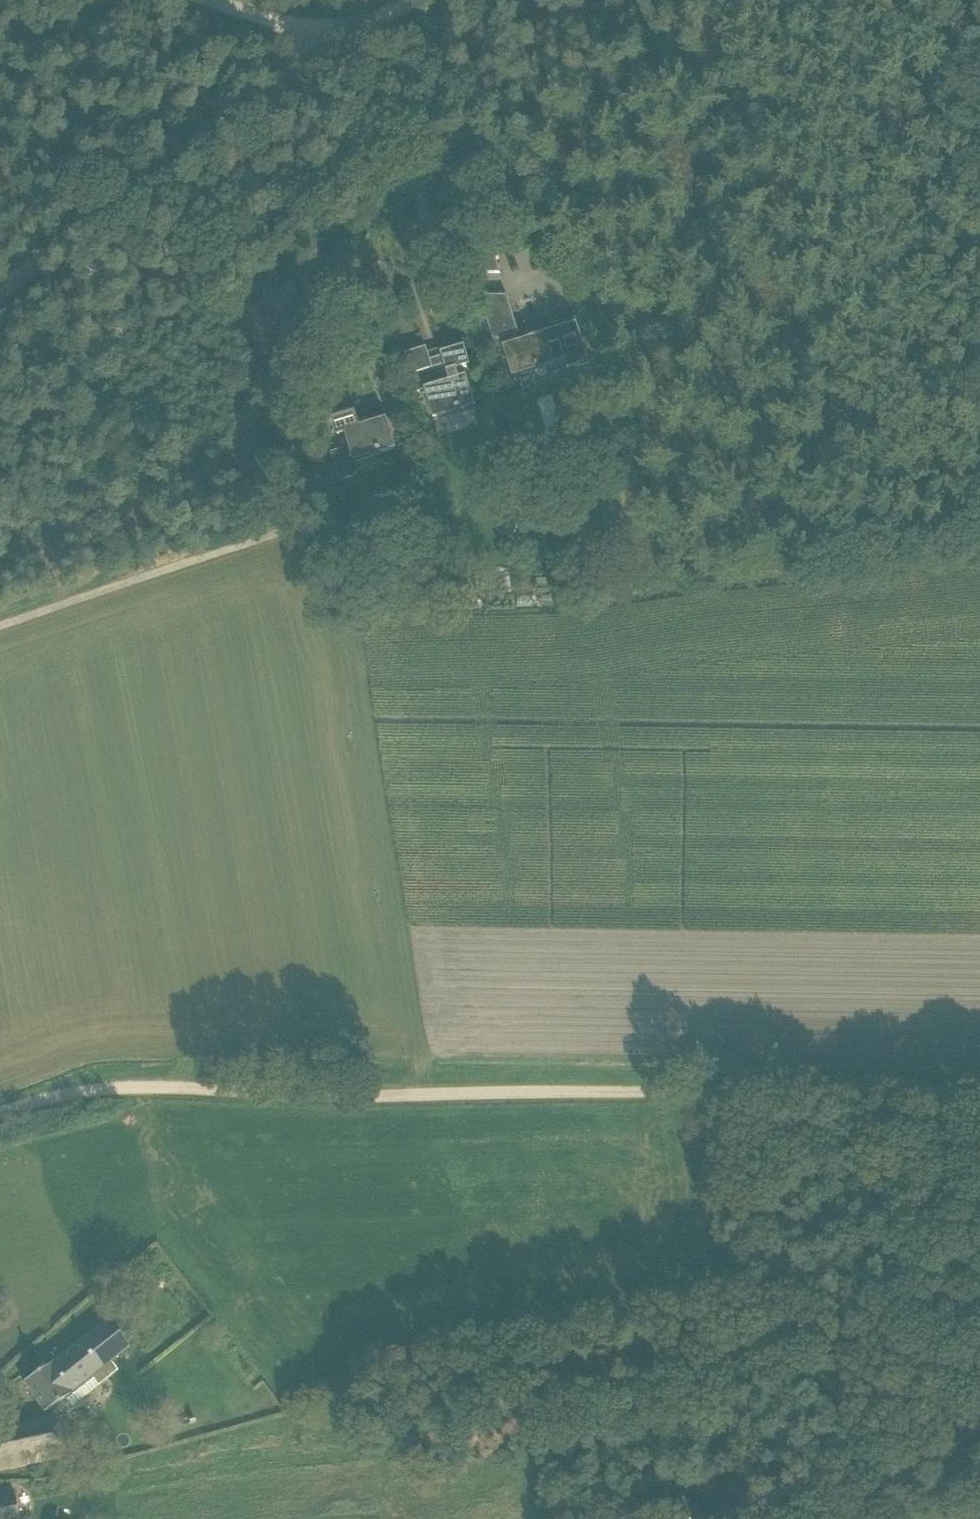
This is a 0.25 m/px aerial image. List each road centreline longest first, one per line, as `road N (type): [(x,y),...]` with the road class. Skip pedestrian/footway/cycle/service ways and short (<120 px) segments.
road 1 (track): [(0,1112),(105,1089),(380,1098),(979,1092)]
road 2 (track): [(0,294),(125,193),(334,52)]
road 3 (unclassified): [(429,0),(407,17),(358,31),(334,52),(209,0)]

